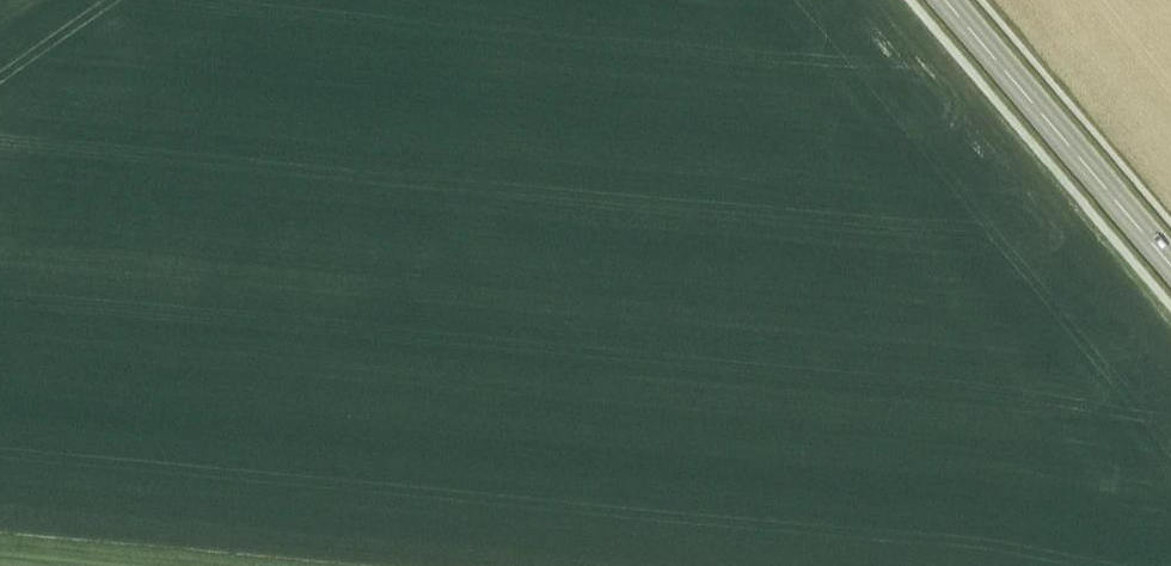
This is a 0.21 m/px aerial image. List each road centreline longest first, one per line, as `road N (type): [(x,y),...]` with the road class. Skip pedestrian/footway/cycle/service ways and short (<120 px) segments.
road 1 (tertiary): [(1170,265),(944,0)]

